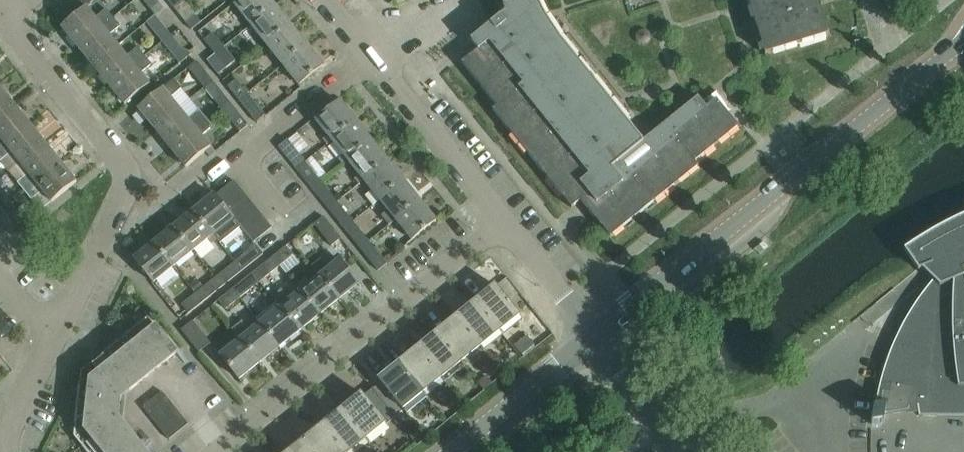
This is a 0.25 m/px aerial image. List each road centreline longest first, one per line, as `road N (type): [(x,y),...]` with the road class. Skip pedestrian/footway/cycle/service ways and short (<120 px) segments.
road 1 (residential): [(591,337),(963,41)]
road 2 (residential): [(55,343),(124,195),(125,168),(0,14)]
road 3 (residential): [(219,451),(503,224)]
road 4 (residential): [(503,224),(327,0)]
road 5 (residential): [(452,451),(591,337)]
road 6 (residential): [(683,451),(591,337)]
road 7 (residential): [(591,337),(503,224)]

